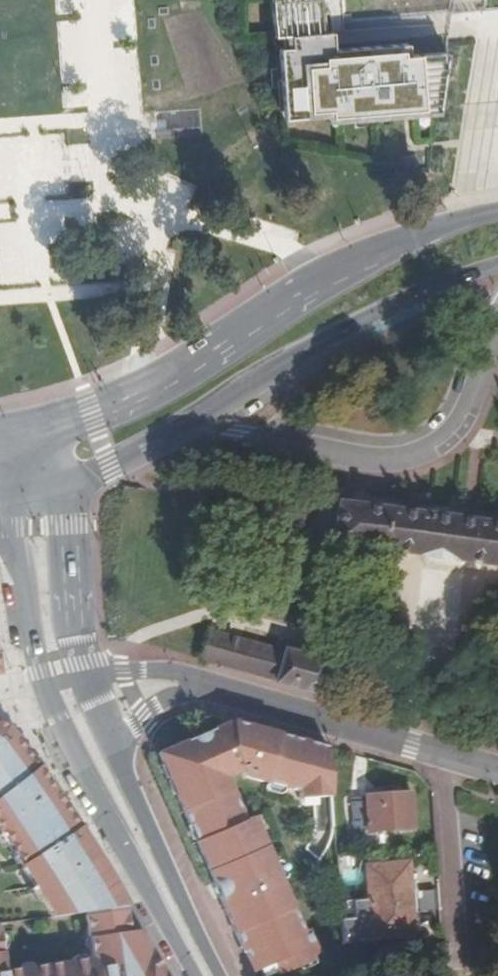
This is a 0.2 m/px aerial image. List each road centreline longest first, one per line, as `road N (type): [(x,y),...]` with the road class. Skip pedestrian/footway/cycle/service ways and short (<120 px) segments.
road 1 (tertiary): [(21,499),(16,528),(28,625),(59,732),(201,975)]
road 2 (tertiary): [(497,213),(390,244),(166,382),(33,430)]
road 3 (residential): [(202,420),(263,442),(384,462),(423,450),(463,412),(497,316)]
road 4 (tertiary): [(202,420),(376,313),(497,269)]
road 5 (residential): [(215,692),(497,771)]
road 6 (tertiary): [(214,975),(115,752)]
road 7 (tertiary): [(92,675),(78,633),(67,489)]
road 8 (tertiary): [(67,489),(202,420)]
road 9 (residential): [(215,692),(173,678),(92,675)]
road 10 (residential): [(115,752),(170,700),(215,692)]

